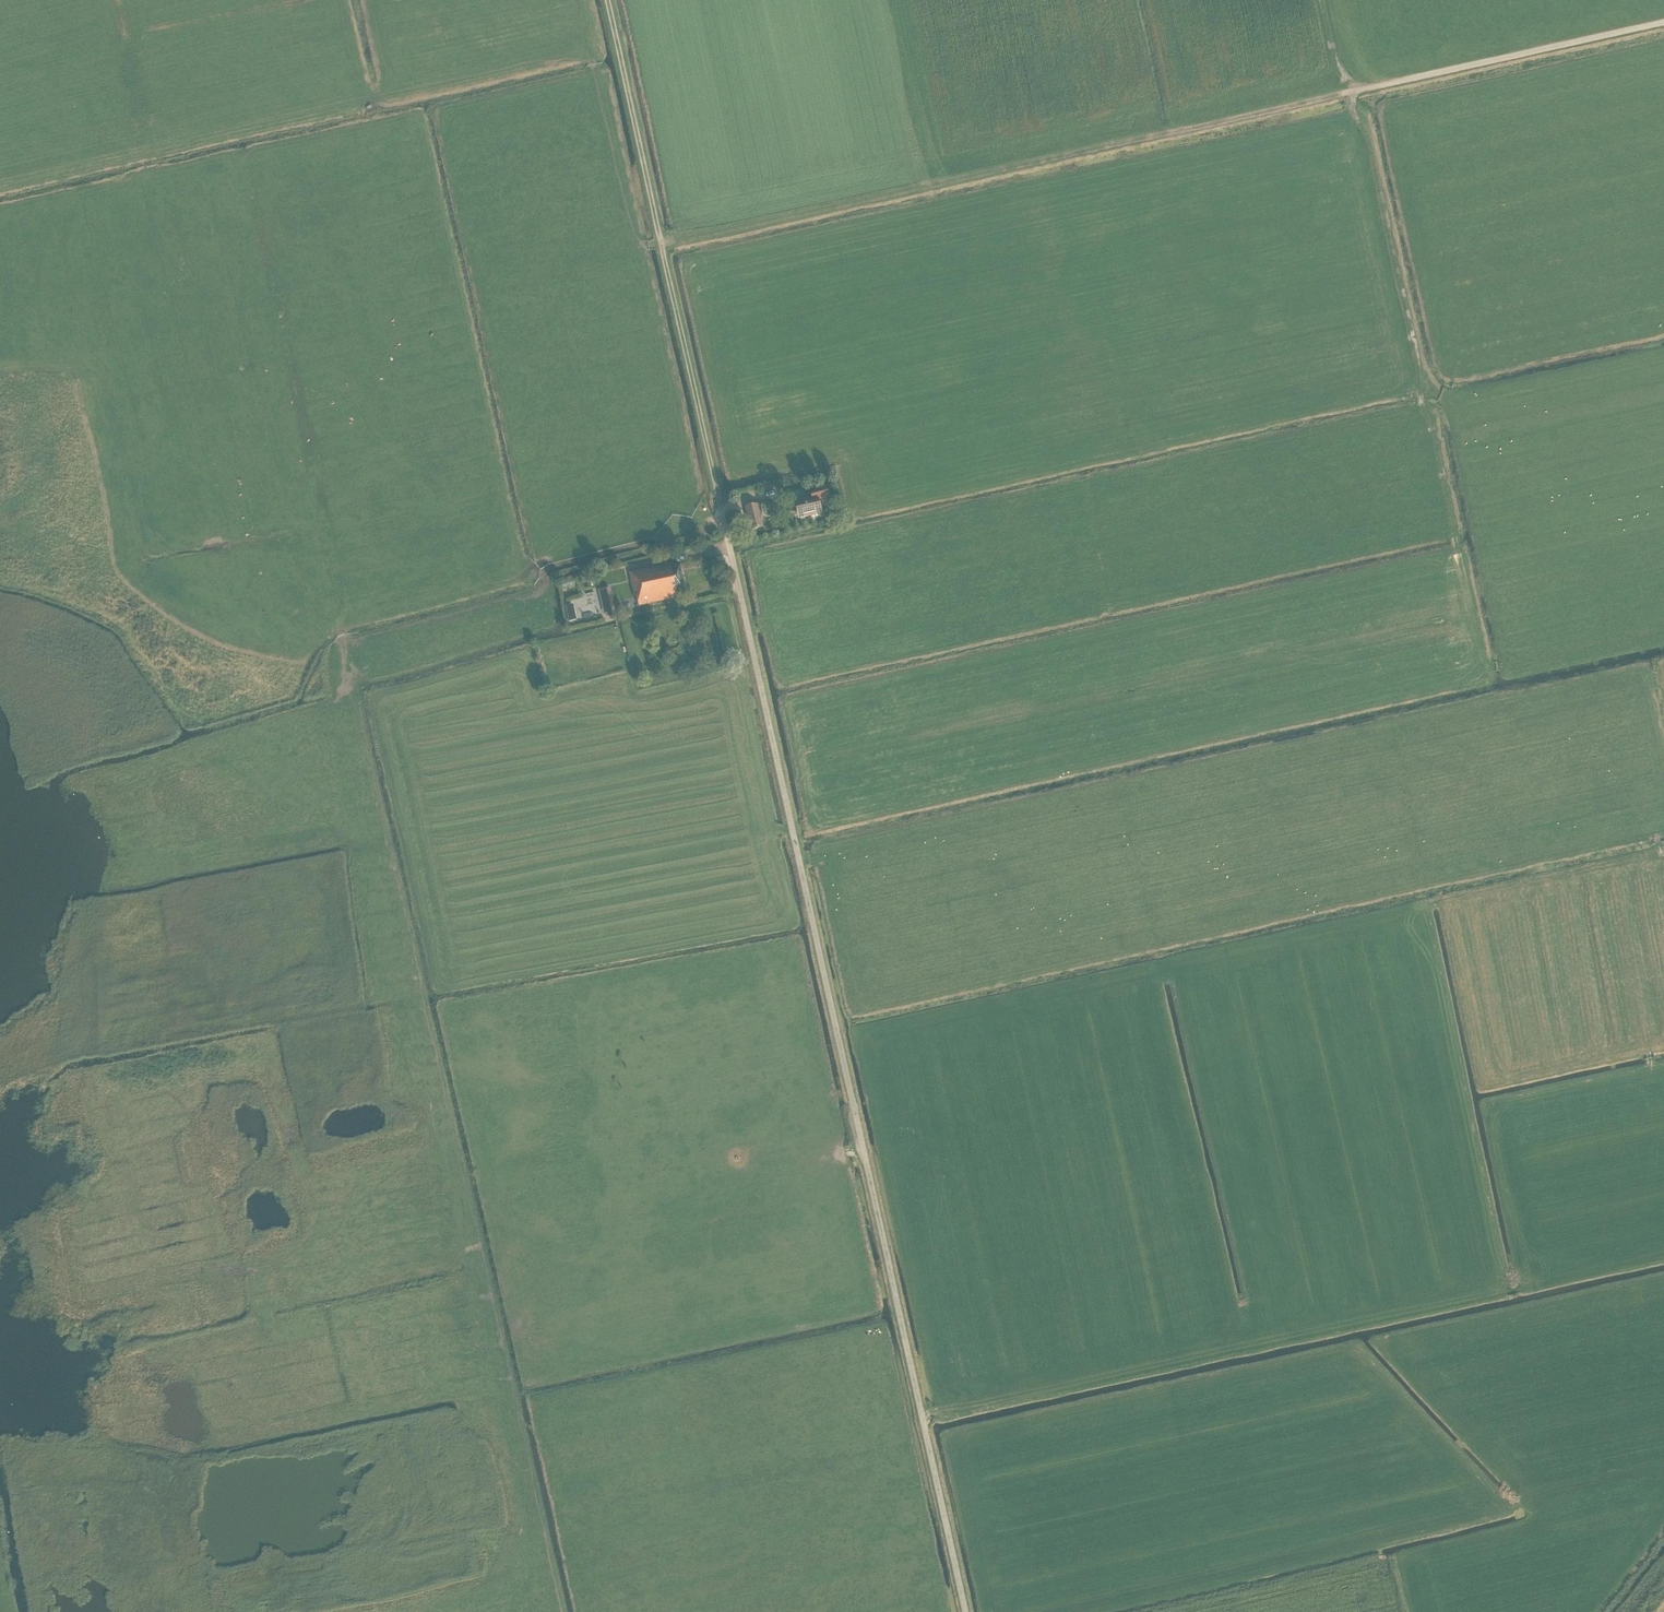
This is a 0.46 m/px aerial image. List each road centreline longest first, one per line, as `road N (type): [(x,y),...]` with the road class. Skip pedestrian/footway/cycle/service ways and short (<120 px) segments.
road 1 (unclassified): [(965,1611),(719,496)]
road 2 (track): [(719,496),(609,0)]

